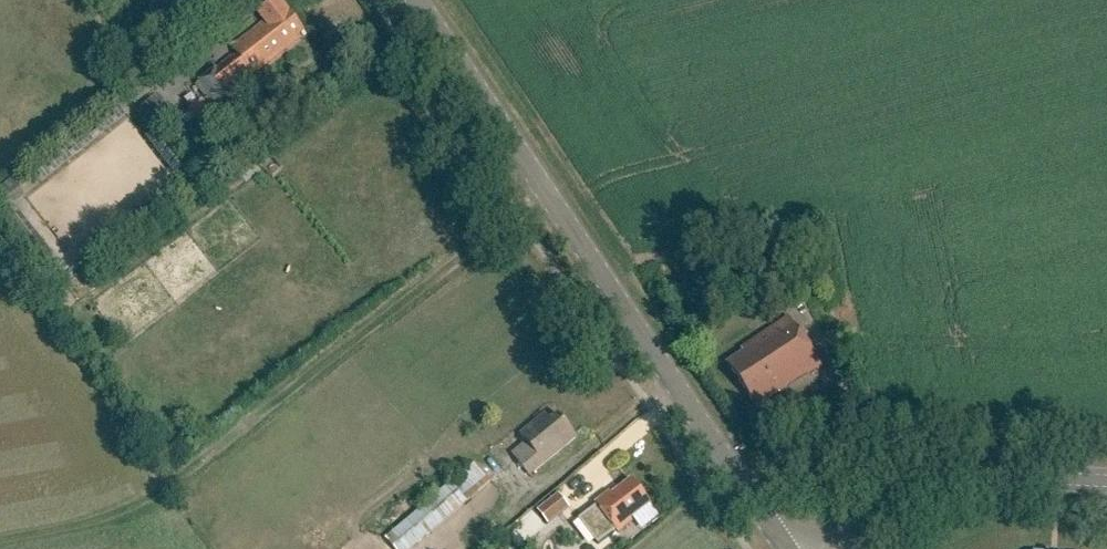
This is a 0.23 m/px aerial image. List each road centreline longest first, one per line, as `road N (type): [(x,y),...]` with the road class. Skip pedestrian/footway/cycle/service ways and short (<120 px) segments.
road 1 (tertiary): [(789,548),(576,220),(411,0)]
road 2 (tertiary): [(1106,482),(996,478),(945,490),(845,548)]

